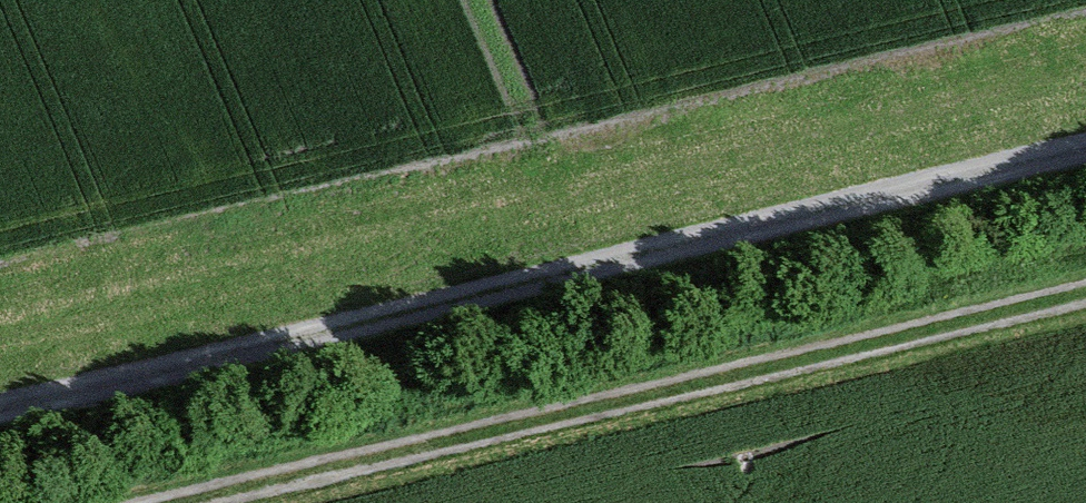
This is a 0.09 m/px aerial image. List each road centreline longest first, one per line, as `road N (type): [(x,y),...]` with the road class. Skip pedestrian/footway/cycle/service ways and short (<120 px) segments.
road 1 (track): [(1085,153),(0,411)]
road 2 (track): [(290,502),(1085,312)]

